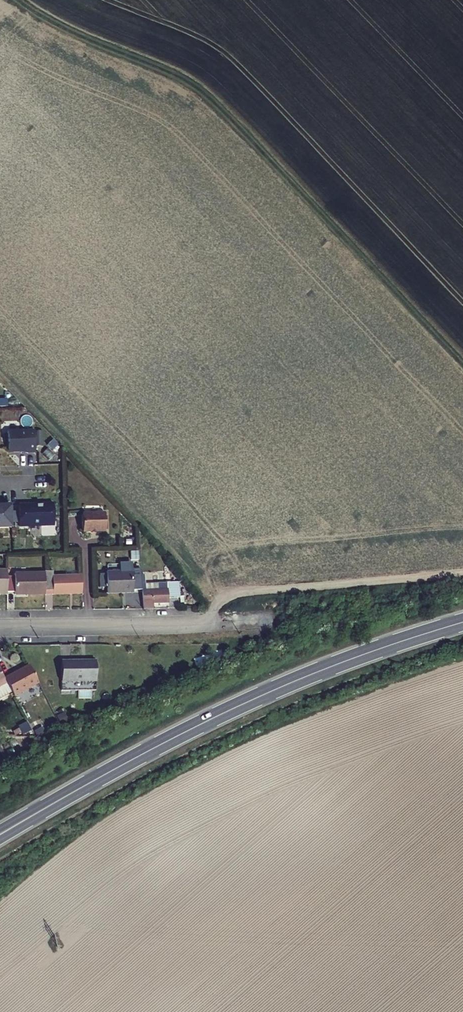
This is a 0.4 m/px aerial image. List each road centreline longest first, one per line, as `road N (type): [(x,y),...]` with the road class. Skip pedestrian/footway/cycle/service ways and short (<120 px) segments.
road 1 (secondary): [(0,834),(252,699),(462,622)]
road 2 (track): [(210,623),(234,592),(462,571)]
road 3 (residential): [(0,627),(253,622)]

